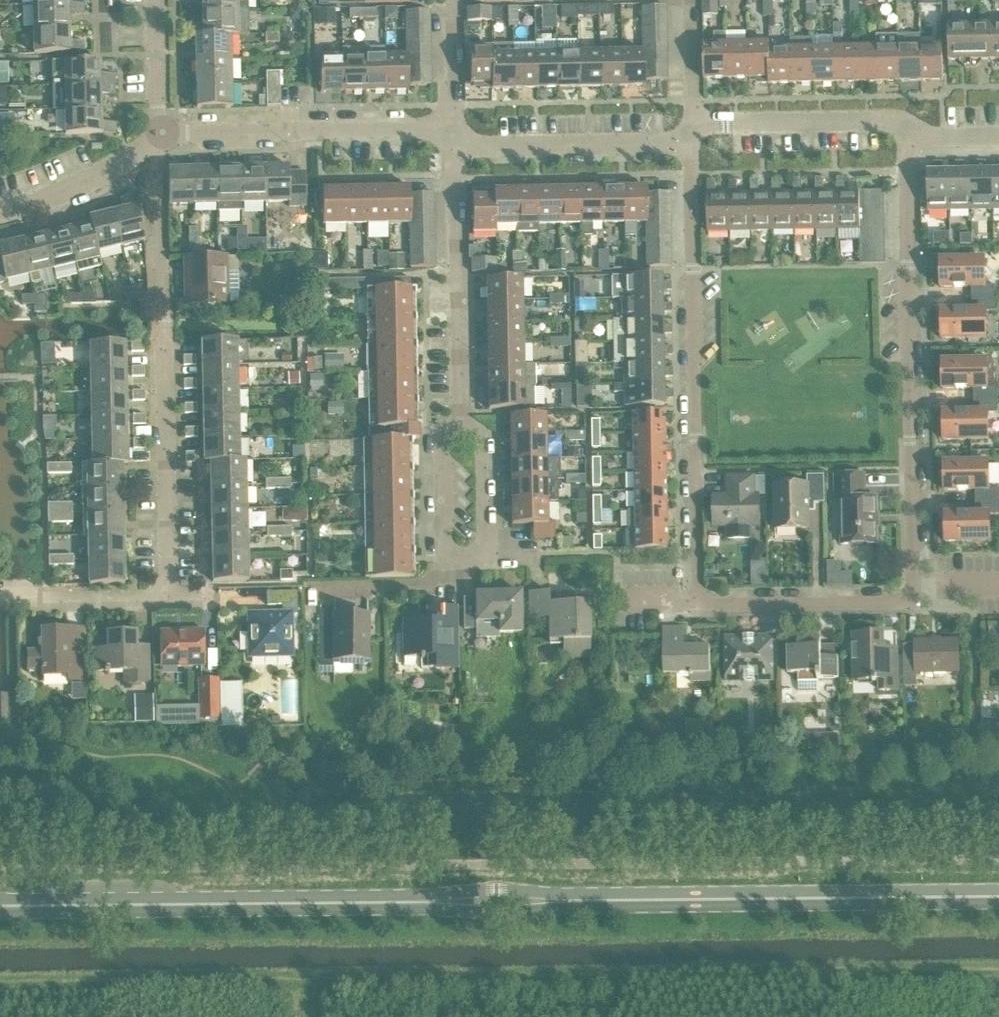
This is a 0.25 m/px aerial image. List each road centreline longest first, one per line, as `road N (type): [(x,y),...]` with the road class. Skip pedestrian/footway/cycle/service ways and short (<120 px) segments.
road 1 (residential): [(908,141),(921,601),(695,606),(689,144)]
road 2 (secondary): [(540,901),(998,899)]
road 3 (residential): [(168,599),(162,233),(124,165)]
road 4 (secondary): [(4,904),(435,902)]
road 5 (residential): [(163,132),(416,129),(456,148)]
road 6 (residential): [(462,426),(456,148)]
road 7 (residential): [(456,148),(689,144)]
road 8 (residential): [(699,125),(881,123),(908,141)]
road 9 (residential): [(168,599),(0,599)]
road 10 (residential): [(313,594),(424,590),(448,559)]
road 11 (residential): [(456,148),(453,0)]
road 12 (residential): [(484,559),(482,451),(462,426)]
road 13 (residential): [(448,559),(445,449),(462,426)]
road 14 (residential): [(0,219),(124,165)]
road 15 (residential): [(163,132),(153,0)]
road 16 (residential): [(699,125),(693,0)]

